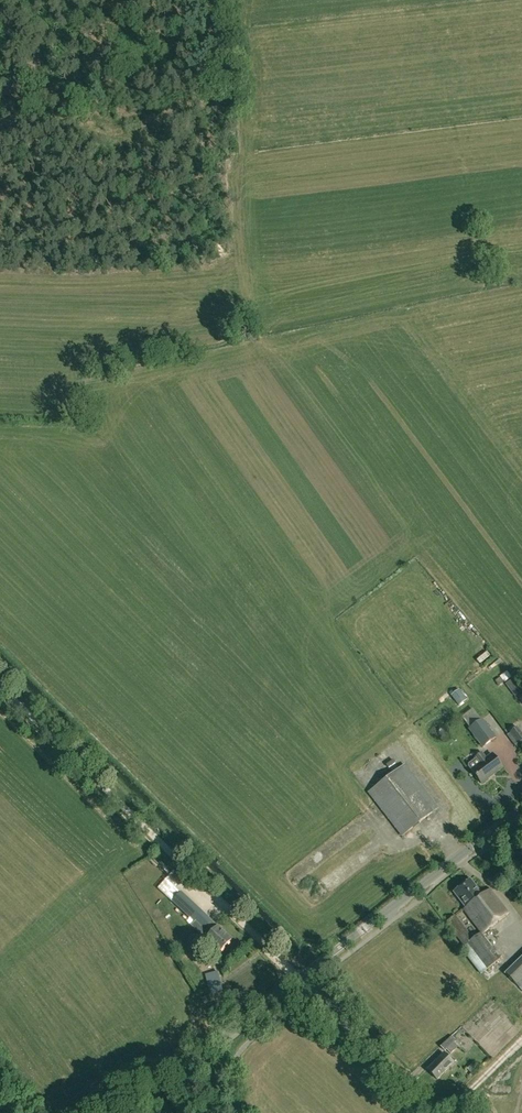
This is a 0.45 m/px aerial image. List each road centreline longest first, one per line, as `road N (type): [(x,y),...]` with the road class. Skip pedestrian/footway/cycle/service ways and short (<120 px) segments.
road 1 (track): [(299,979),(0,686)]
road 2 (tertiary): [(299,979),(521,807)]
road 3 (tertiary): [(125,1112),(299,979)]
road 4 (unclassified): [(433,1112),(299,979)]

